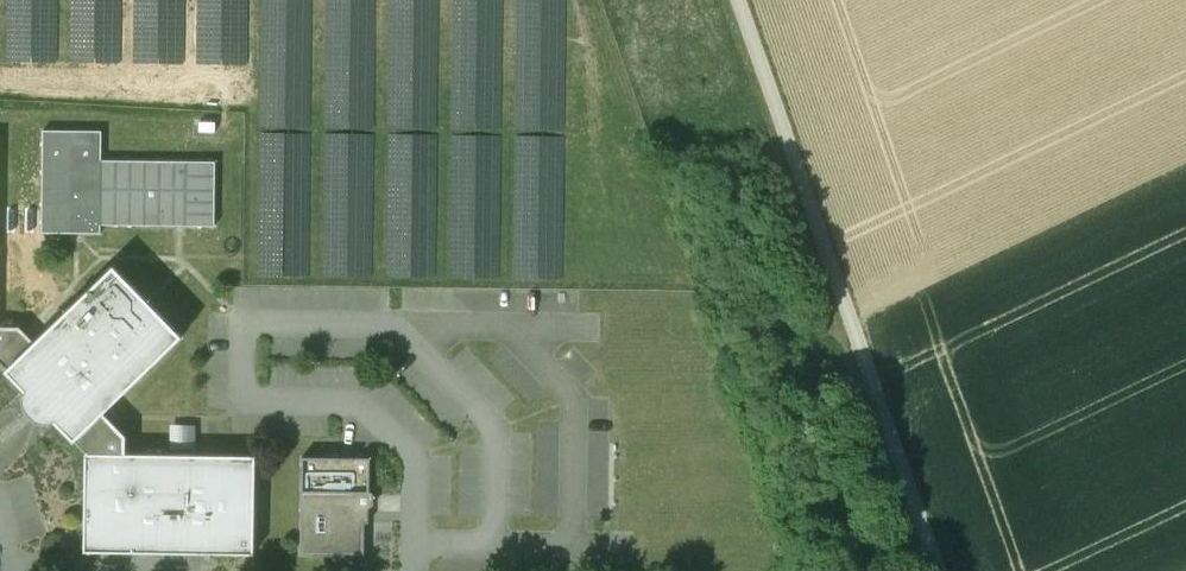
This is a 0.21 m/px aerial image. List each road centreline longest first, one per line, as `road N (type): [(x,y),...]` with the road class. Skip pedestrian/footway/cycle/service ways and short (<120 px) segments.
road 1 (track): [(938,570),(737,0)]

